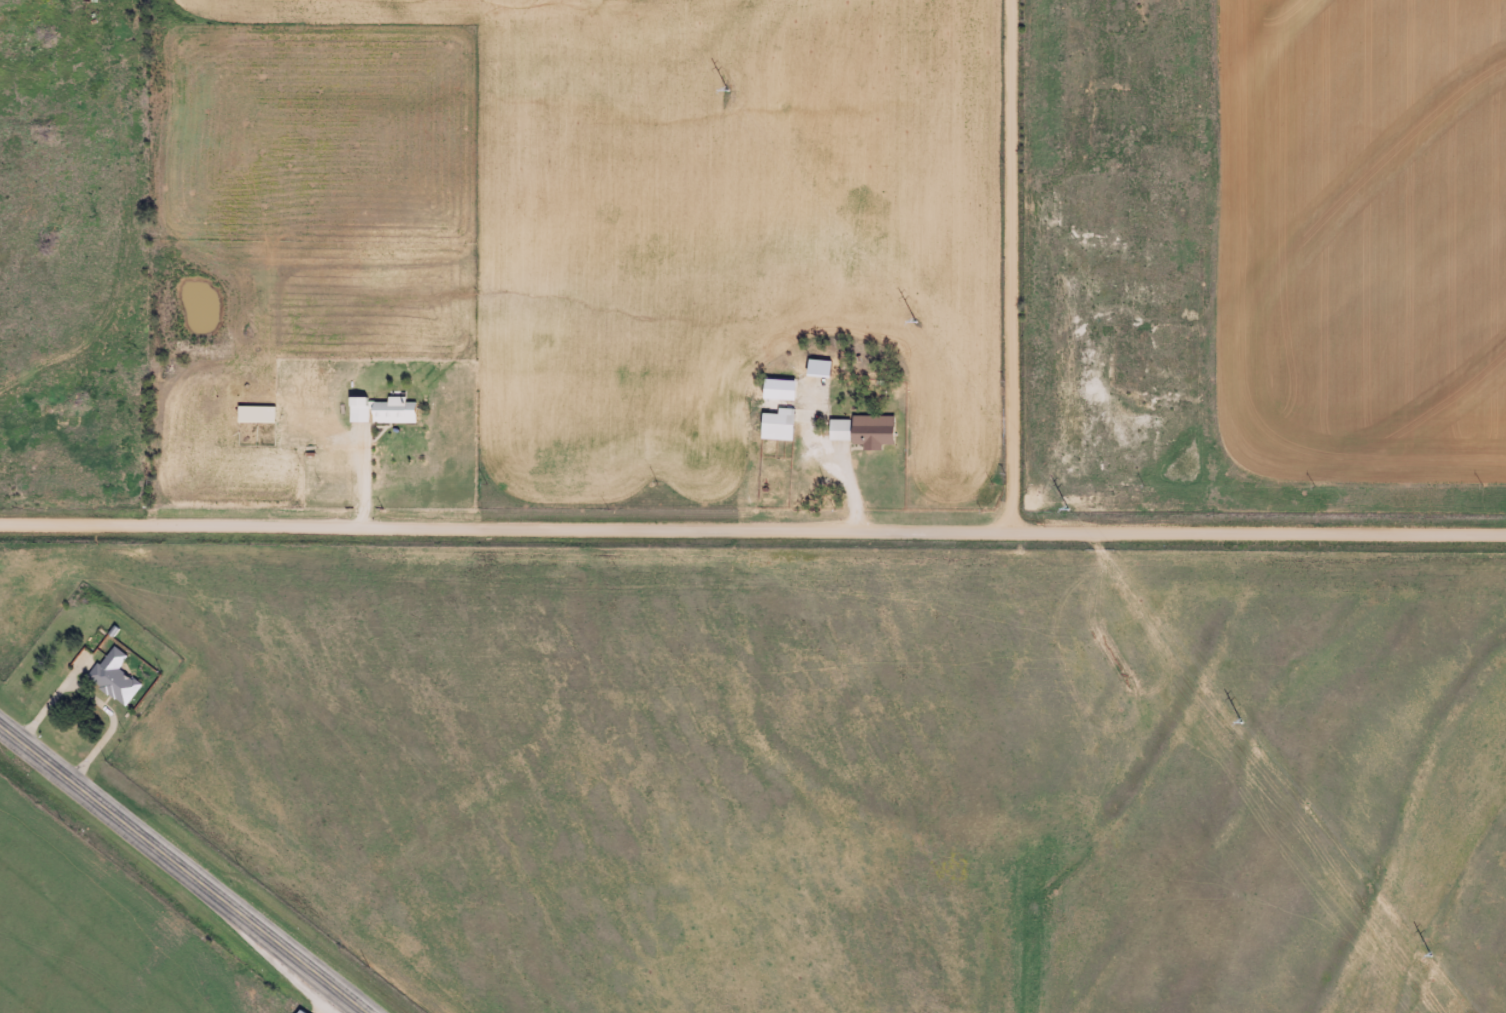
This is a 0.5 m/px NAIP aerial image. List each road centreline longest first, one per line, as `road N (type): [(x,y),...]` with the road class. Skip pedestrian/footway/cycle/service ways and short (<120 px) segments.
road 1 (residential): [(1505,533),(0,523)]
road 2 (residential): [(1014,532),(1015,0)]
road 3 (primary): [(365,1012),(0,729)]

